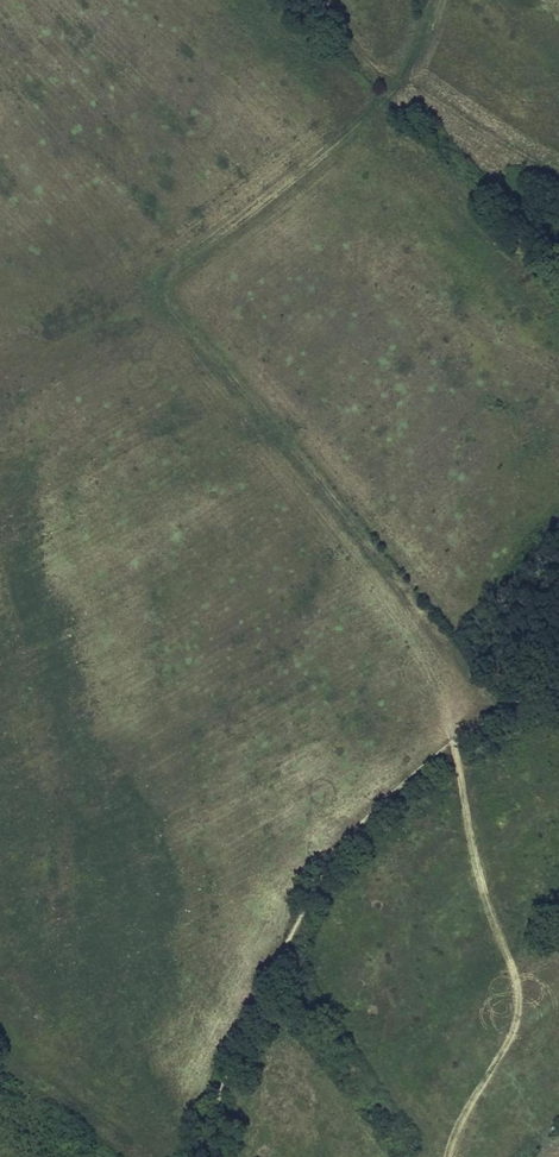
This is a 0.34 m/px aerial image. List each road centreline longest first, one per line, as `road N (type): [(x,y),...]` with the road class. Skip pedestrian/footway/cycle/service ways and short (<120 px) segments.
road 1 (track): [(432,0),(398,81),(374,107),(176,264),(162,294),(468,665),(489,714)]
road 2 (track): [(452,745),(485,898),(521,1012),(457,1156)]
road 3 (track): [(558,674),(476,722),(339,851)]
road 4 (track): [(558,176),(434,95),(398,81)]

